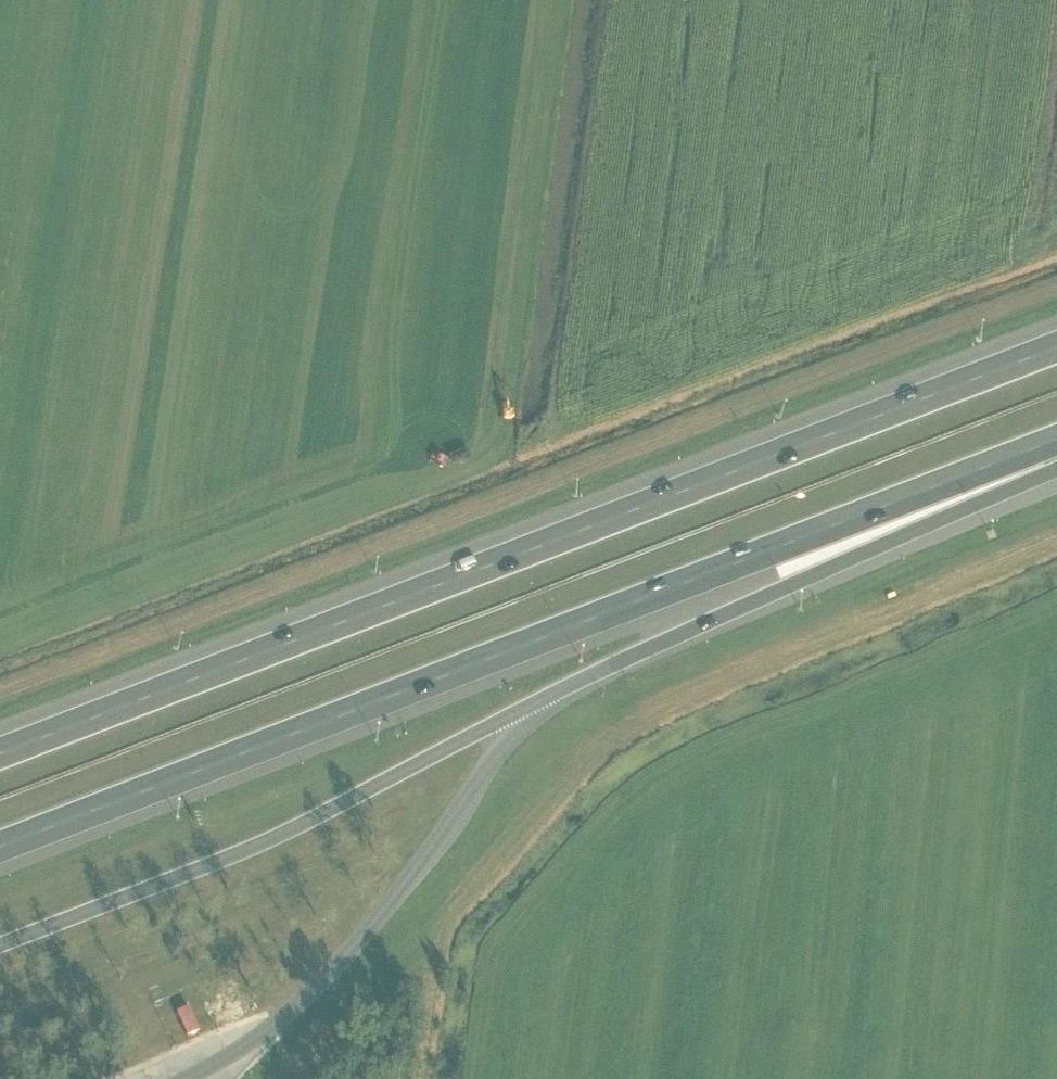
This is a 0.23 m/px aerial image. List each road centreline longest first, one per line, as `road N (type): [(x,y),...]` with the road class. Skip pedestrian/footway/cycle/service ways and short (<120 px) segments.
road 1 (motorway): [(1056,348),(0,755)]
road 2 (motorway): [(0,846),(1056,442)]
road 3 (motorway): [(527,712),(957,516),(1056,457)]

